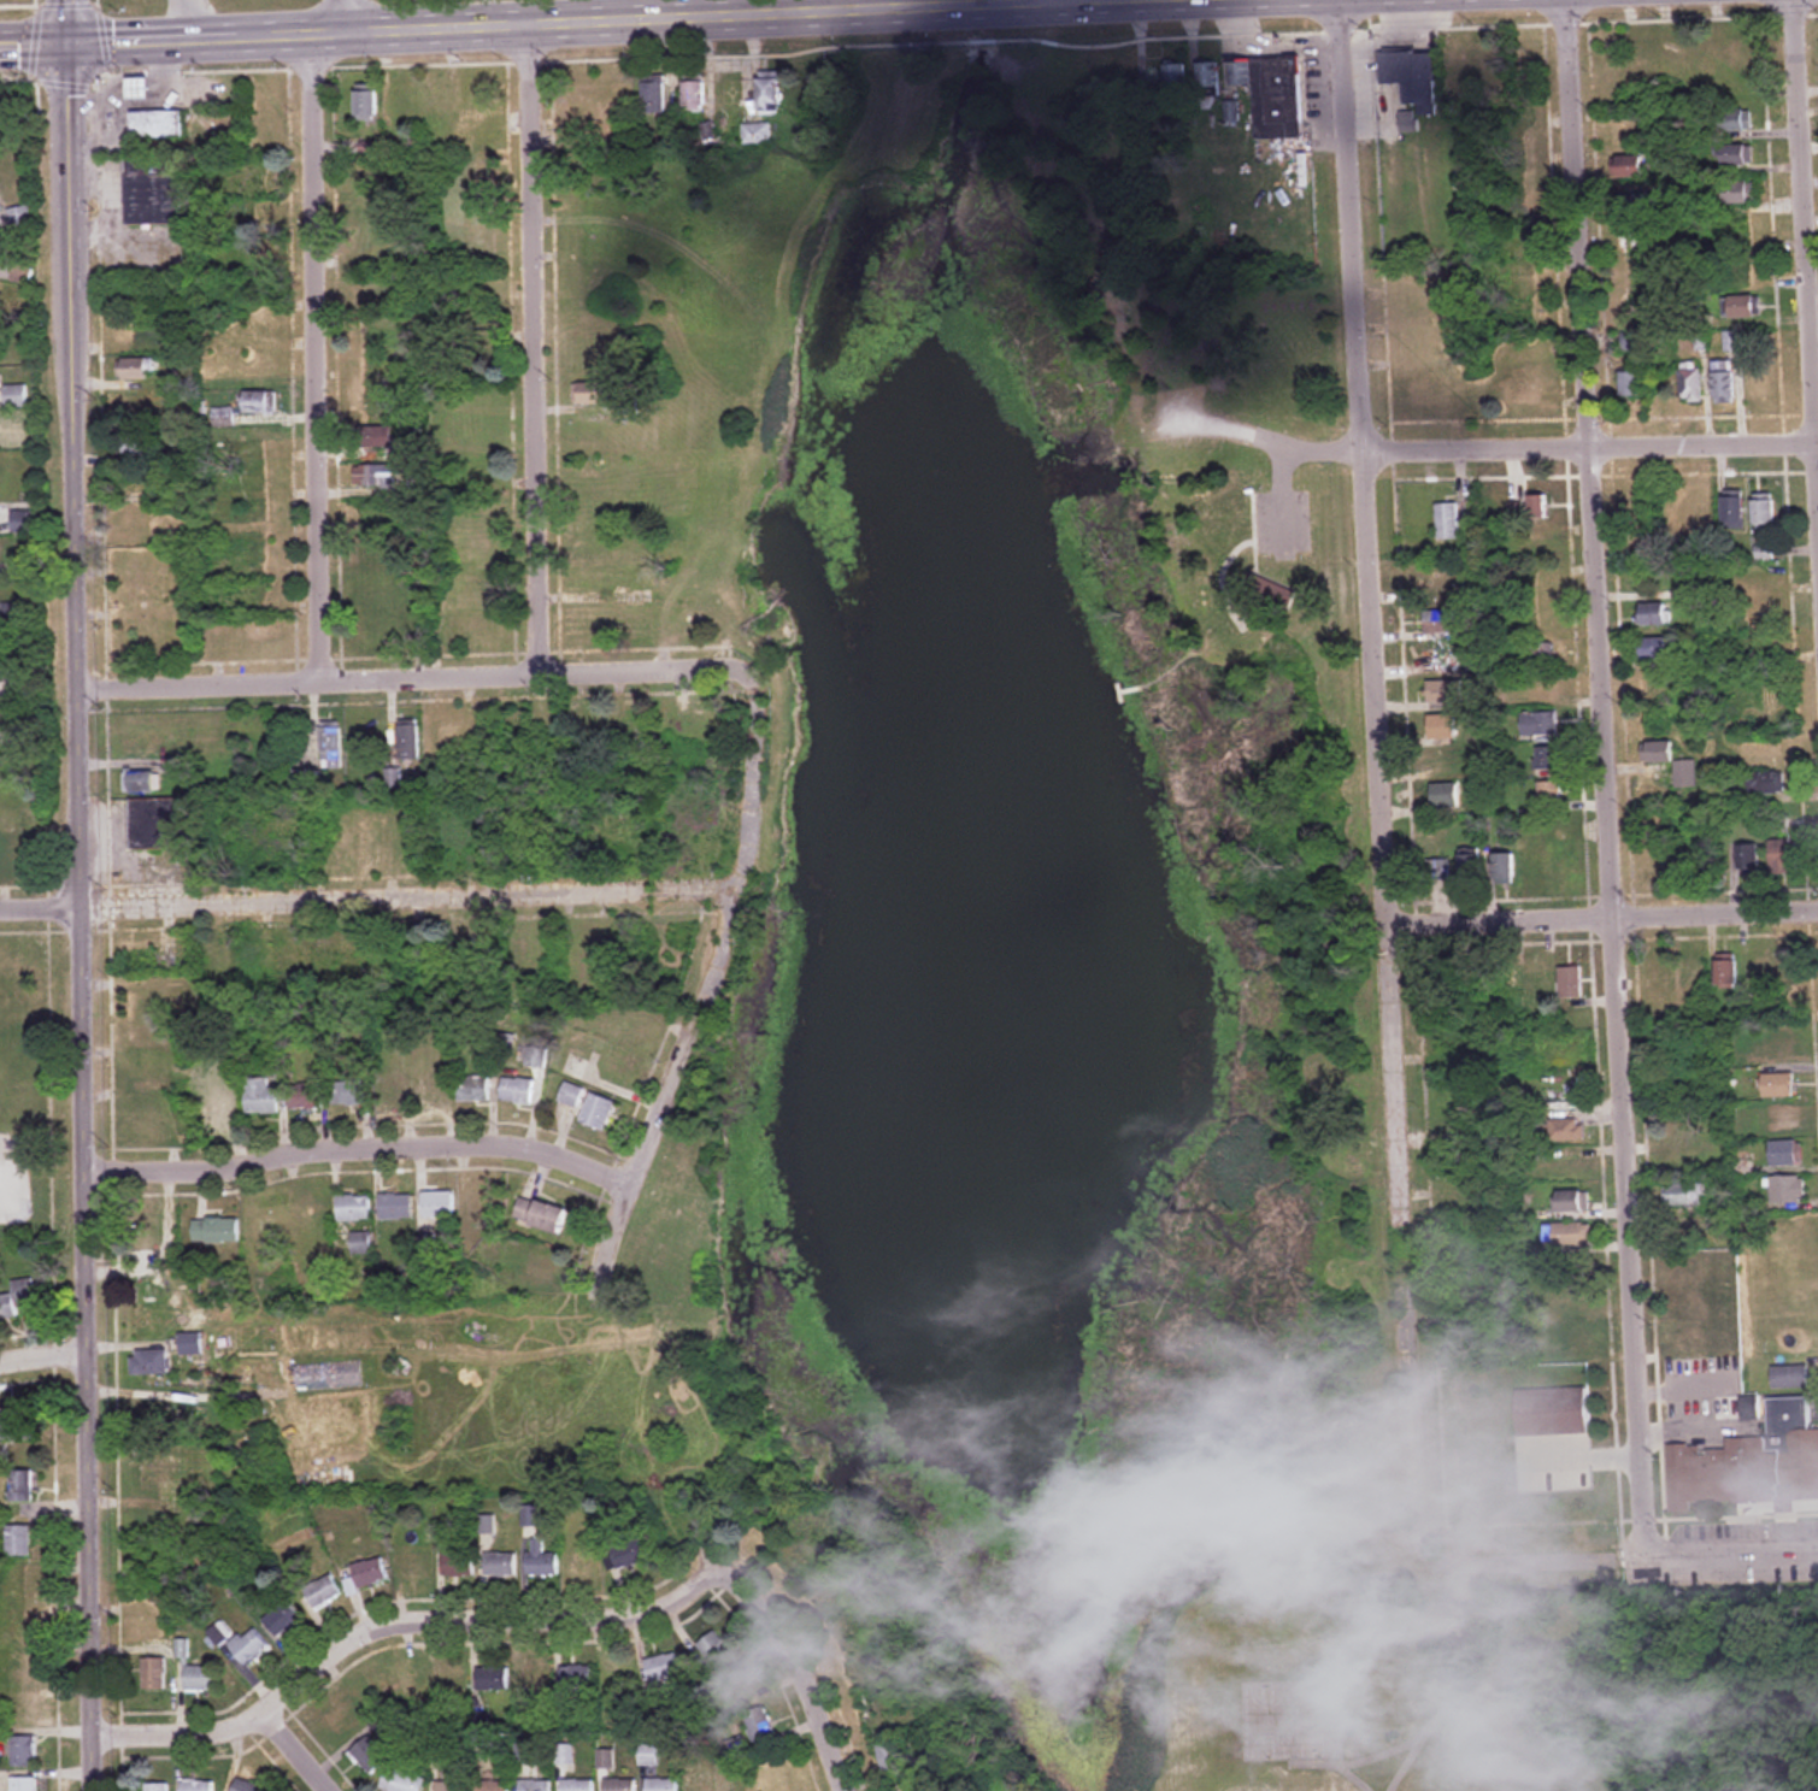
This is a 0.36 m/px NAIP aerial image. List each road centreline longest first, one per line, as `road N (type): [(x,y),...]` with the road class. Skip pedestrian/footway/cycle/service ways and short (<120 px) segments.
road 1 (tertiary): [(103,1790),(73,909),(69,46)]
road 2 (residential): [(1645,1560),(1598,453),(1567,20),(1558,0)]
road 3 (residential): [(1432,1555),(1425,1543),(1373,459),(1335,0)]
road 4 (secondary): [(1043,0),(69,46)]
road 5 (residential): [(742,888),(0,910)]
road 6 (residential): [(325,685),(308,71),(334,0)]
road 7 (residential): [(758,671),(716,656),(325,685),(76,689)]
road 8 (residential): [(730,1575),(681,1608),(388,1627),(310,1669),(240,1738),(104,1745)]
road 9 (residential): [(599,1294),(742,888),(769,765),(770,687),(758,671)]
road 10 (residential): [(545,671),(526,24)]
road 11 (residential): [(635,1185),(559,1154),(501,1145),(320,1150),(207,1172),(82,1176)]
road 12 (residential): [(1817,443),(1373,459)]
road 13 (residential): [(1817,911),(1392,914)]
road 14 (residential): [(1817,387),(1793,0)]
road 15 (residential): [(1817,1554),(1459,1566),(1432,1555)]
road 16 (residential): [(848,1790),(793,1642),(730,1575),(683,1485)]

